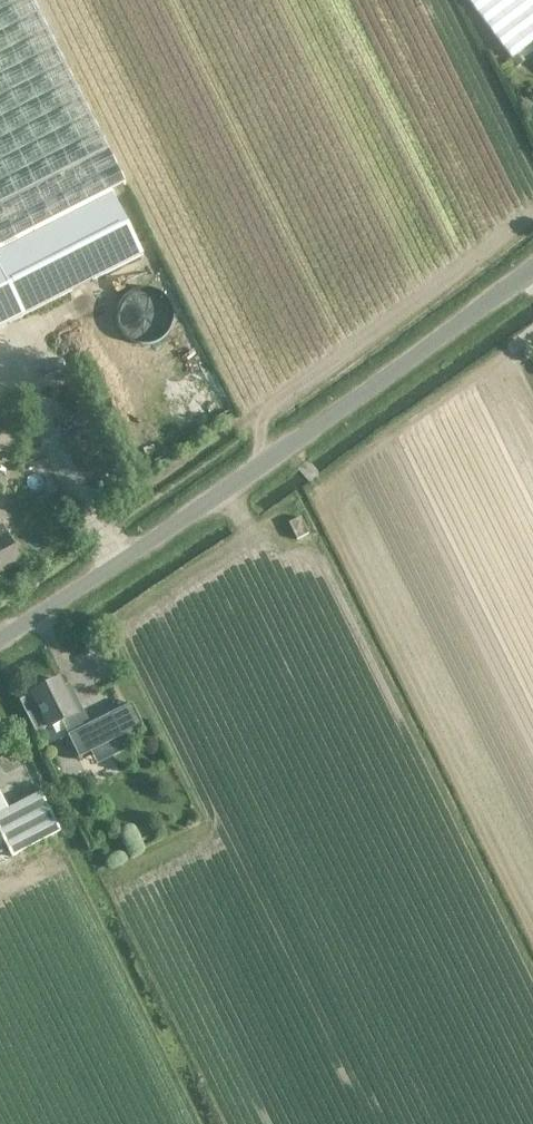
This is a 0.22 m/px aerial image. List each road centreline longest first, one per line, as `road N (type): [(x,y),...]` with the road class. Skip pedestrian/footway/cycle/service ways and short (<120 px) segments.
road 1 (unclassified): [(0,639),(221,493),(532,269)]

